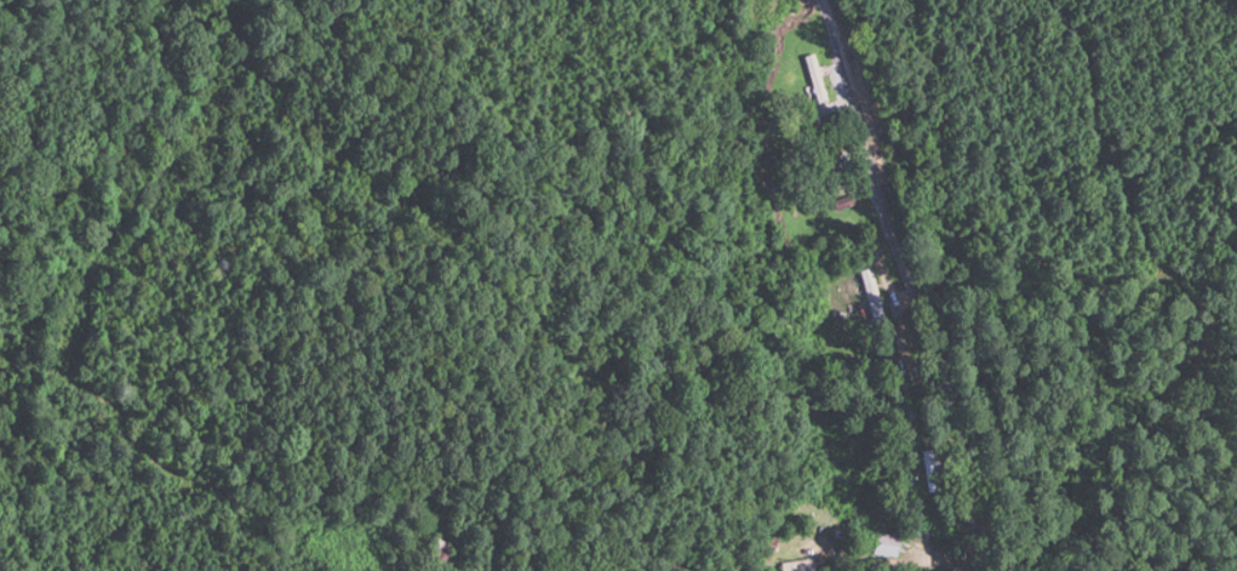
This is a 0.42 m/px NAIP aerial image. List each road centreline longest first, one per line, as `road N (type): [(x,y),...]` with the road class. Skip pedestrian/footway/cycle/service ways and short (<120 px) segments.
road 1 (residential): [(88,407),(276,344),(431,427),(588,531),(917,532)]
road 2 (residential): [(758,0),(813,80),(892,250),(933,424),(911,570)]
road 3 (residential): [(17,570),(4,527),(88,407)]

